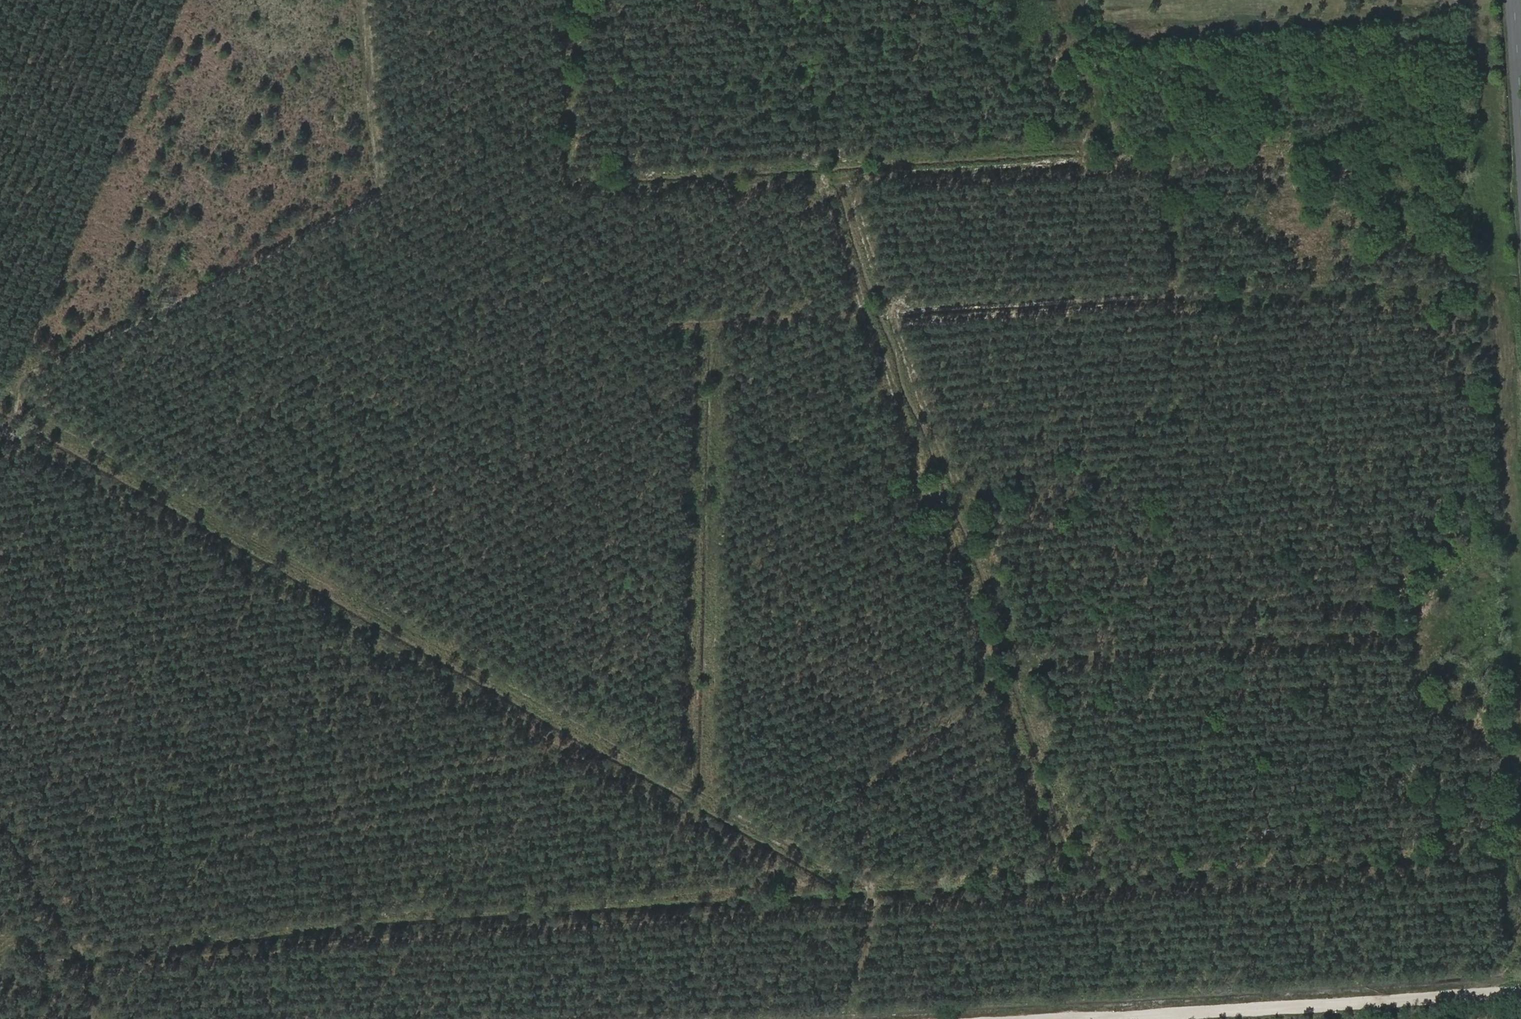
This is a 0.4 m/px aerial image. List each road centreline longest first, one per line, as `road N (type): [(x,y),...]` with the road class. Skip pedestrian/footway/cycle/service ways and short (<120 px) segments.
road 1 (track): [(1520,993),(1131,1018)]

